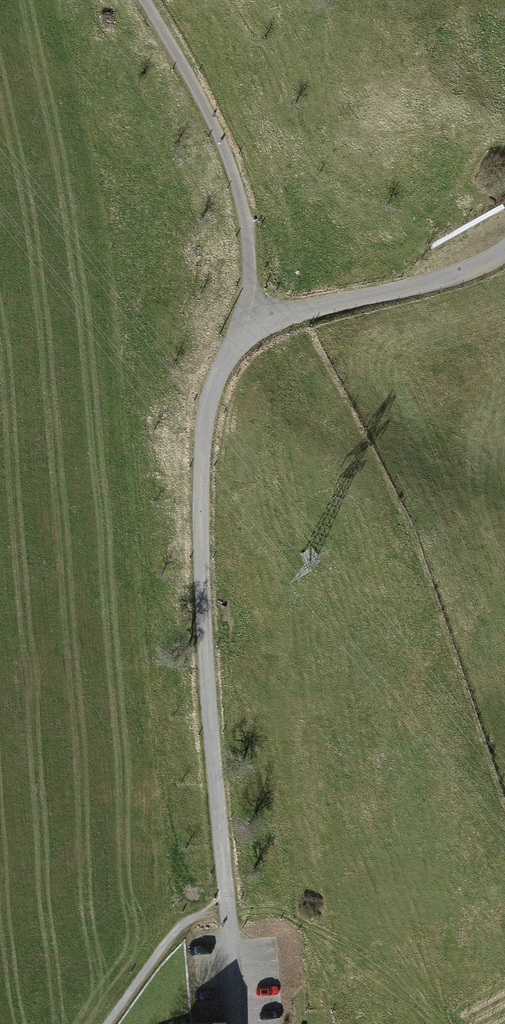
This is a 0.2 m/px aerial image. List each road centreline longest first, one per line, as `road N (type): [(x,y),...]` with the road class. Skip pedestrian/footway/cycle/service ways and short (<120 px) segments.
road 1 (unclassified): [(504,251),(483,266),(251,325),(205,409),(201,576),(235,1023)]
road 2 (track): [(147,0),(239,186),(251,325)]
road 3 (track): [(107,1023),(175,930),(227,901)]

